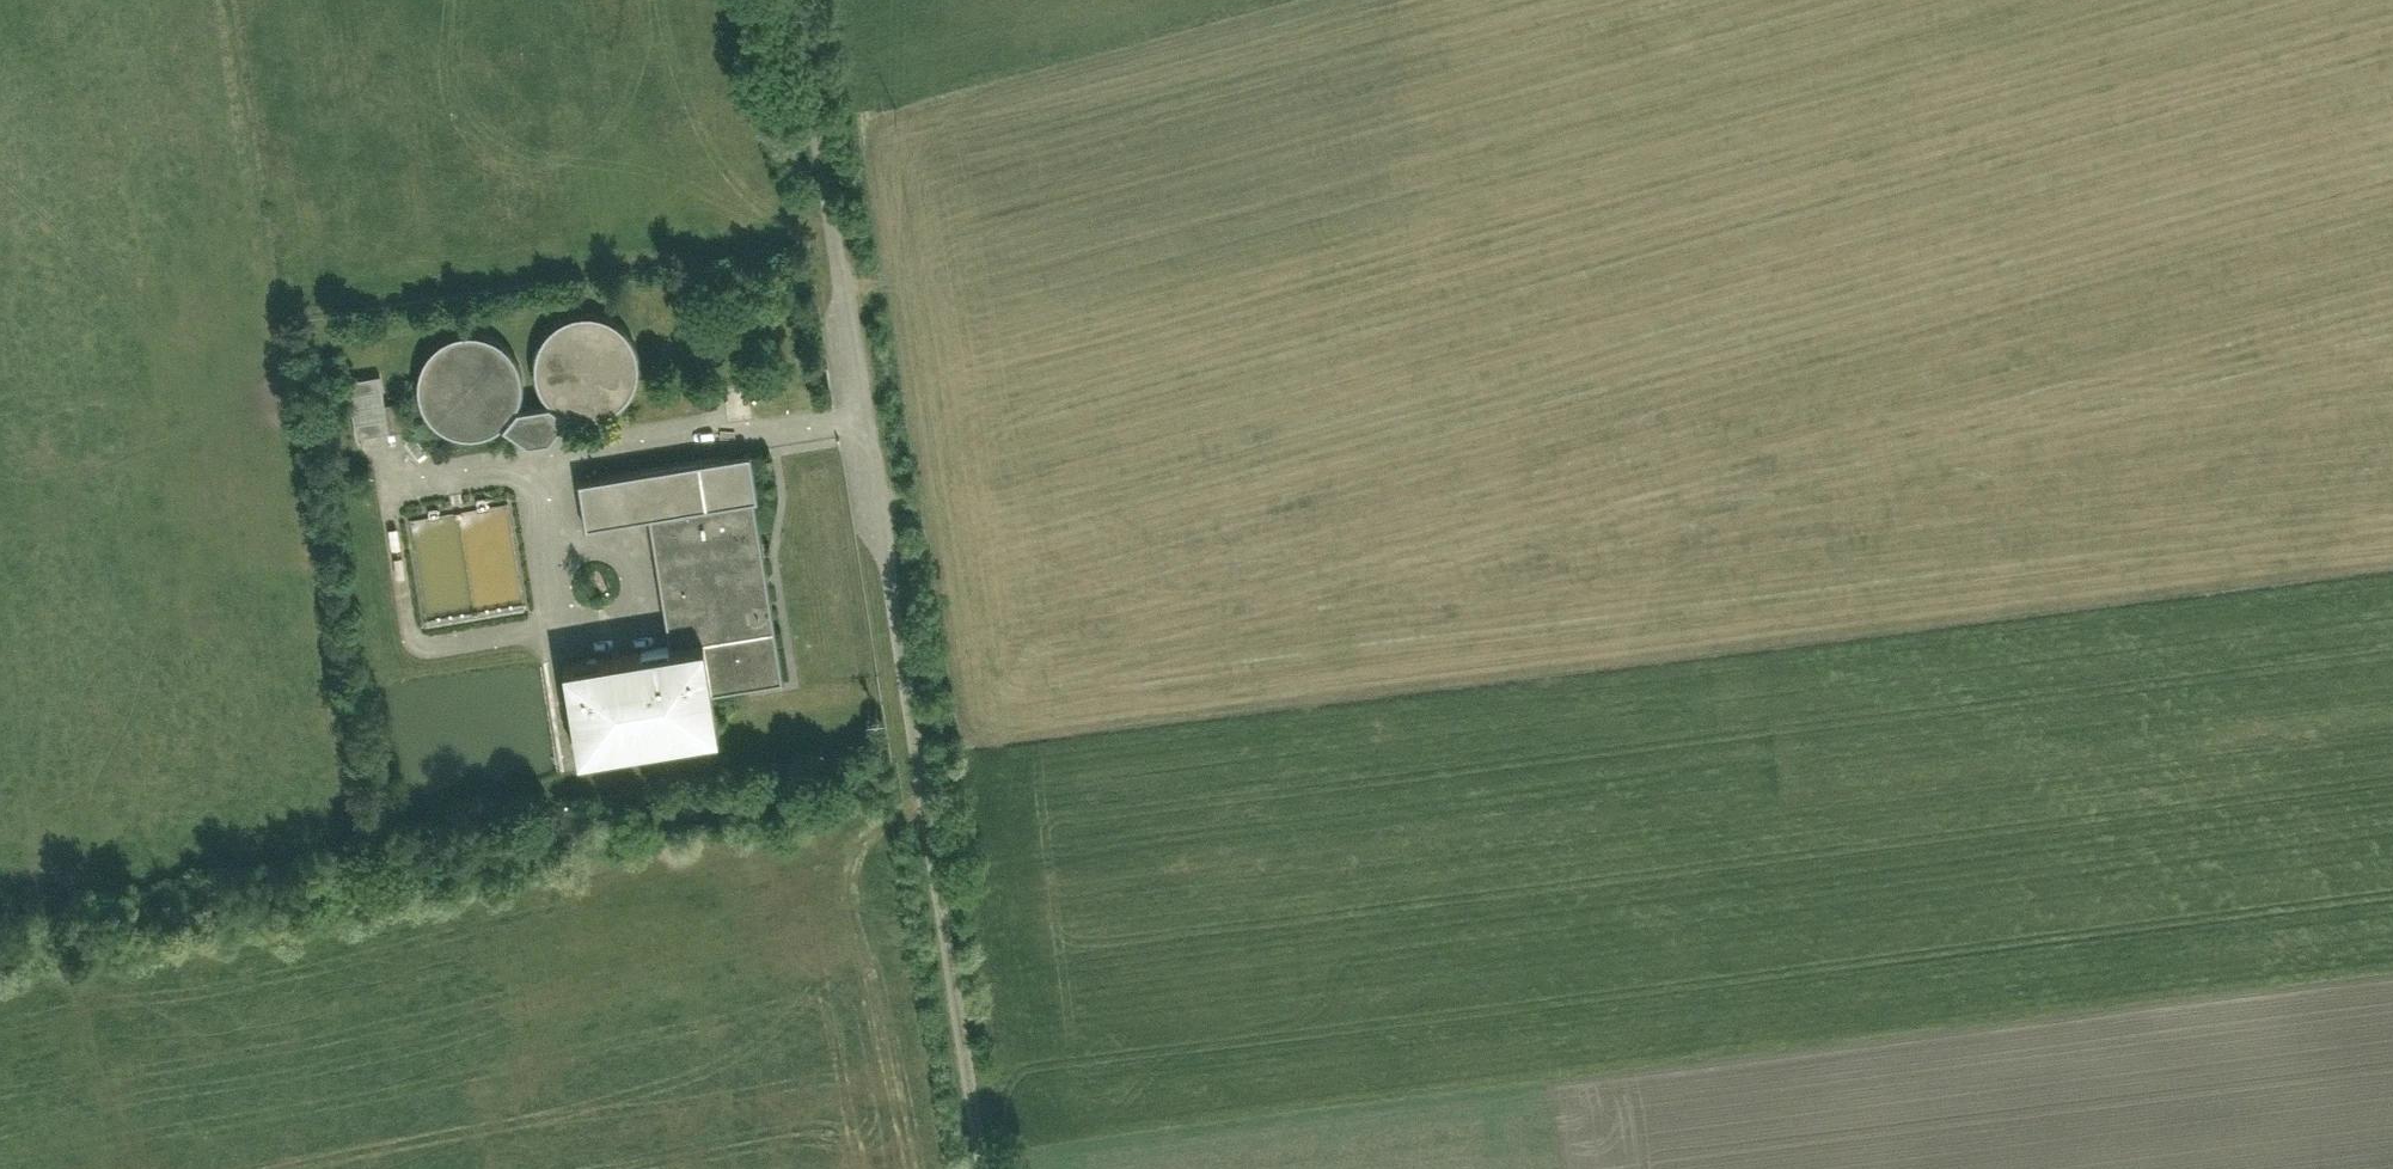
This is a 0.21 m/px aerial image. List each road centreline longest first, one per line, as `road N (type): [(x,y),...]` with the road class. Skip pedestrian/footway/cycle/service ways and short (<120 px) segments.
road 1 (residential): [(795,0),(982,1168)]

